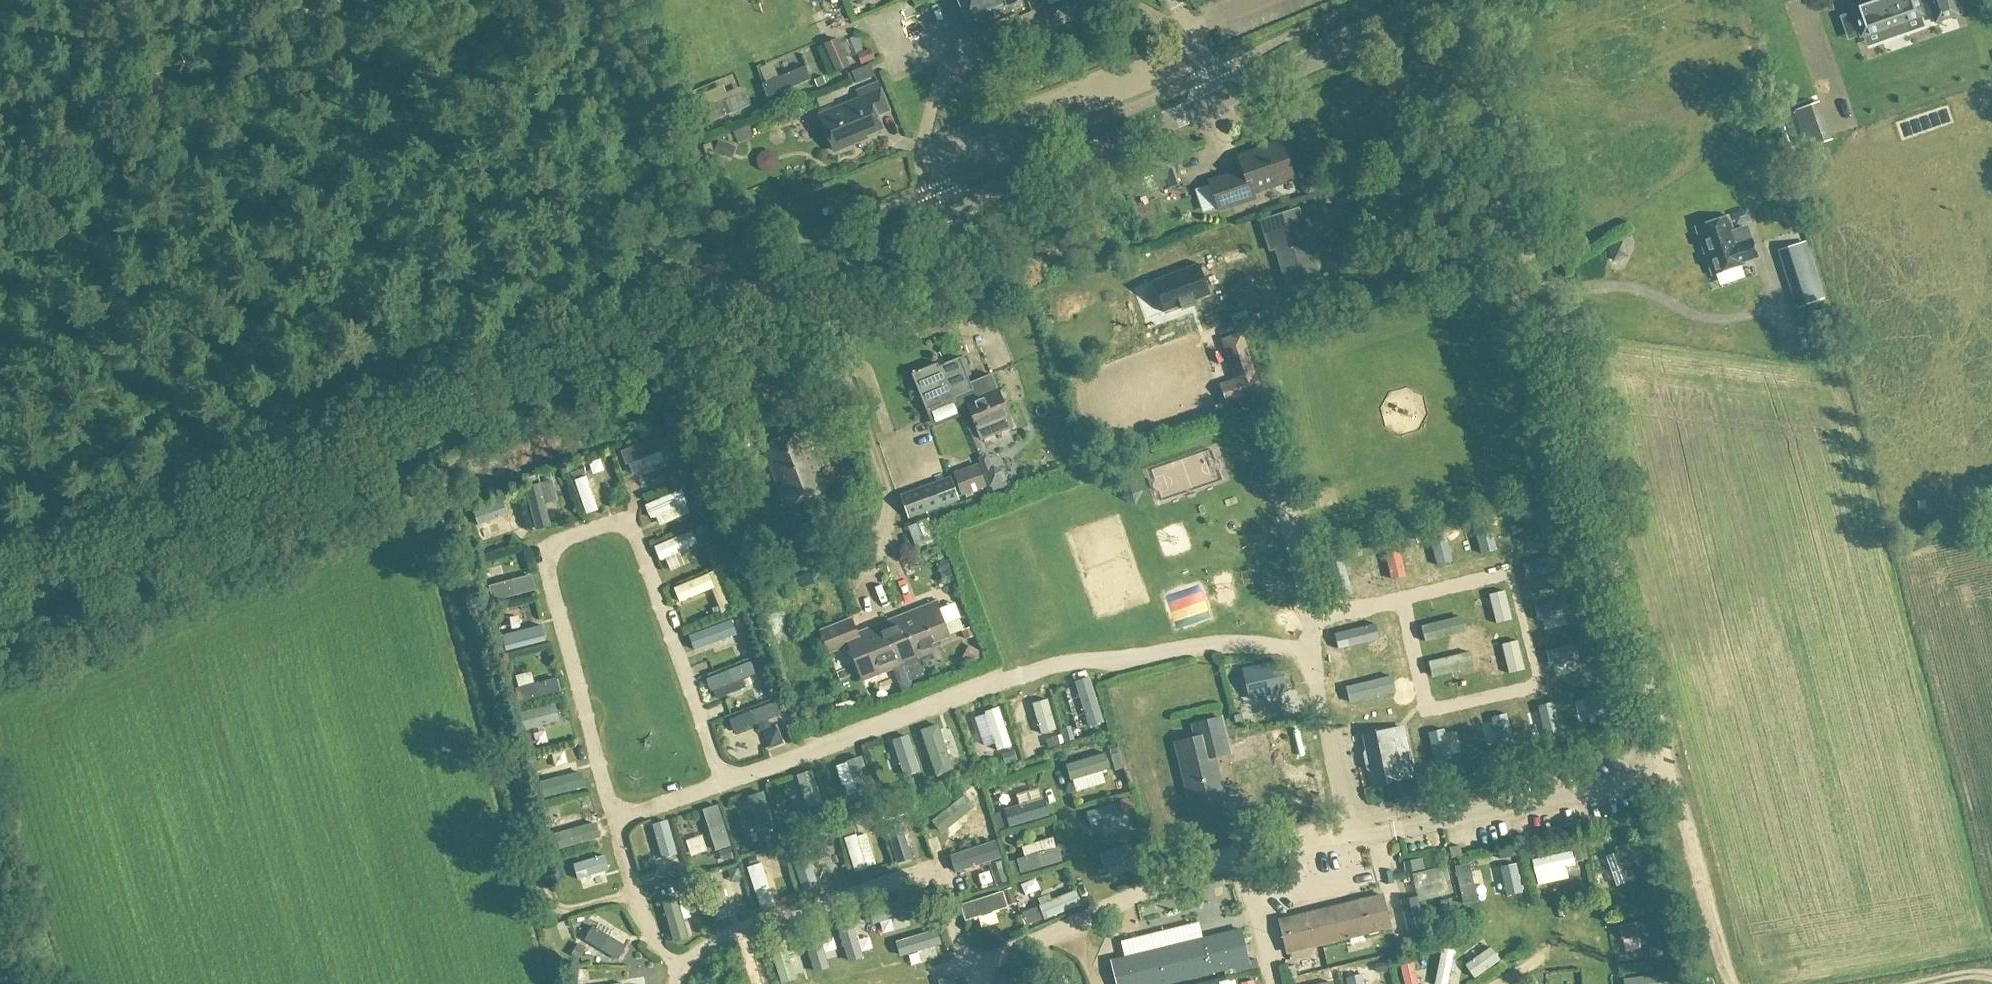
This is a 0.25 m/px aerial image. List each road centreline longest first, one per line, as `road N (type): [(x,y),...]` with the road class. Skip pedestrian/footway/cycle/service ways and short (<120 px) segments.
road 1 (tertiary): [(0,601),(1219,99)]
road 2 (unclassified): [(1351,833),(1674,768),(1461,1)]
road 3 (tertiary): [(1219,99),(1461,1)]
road 4 (track): [(1674,768),(1732,983)]

